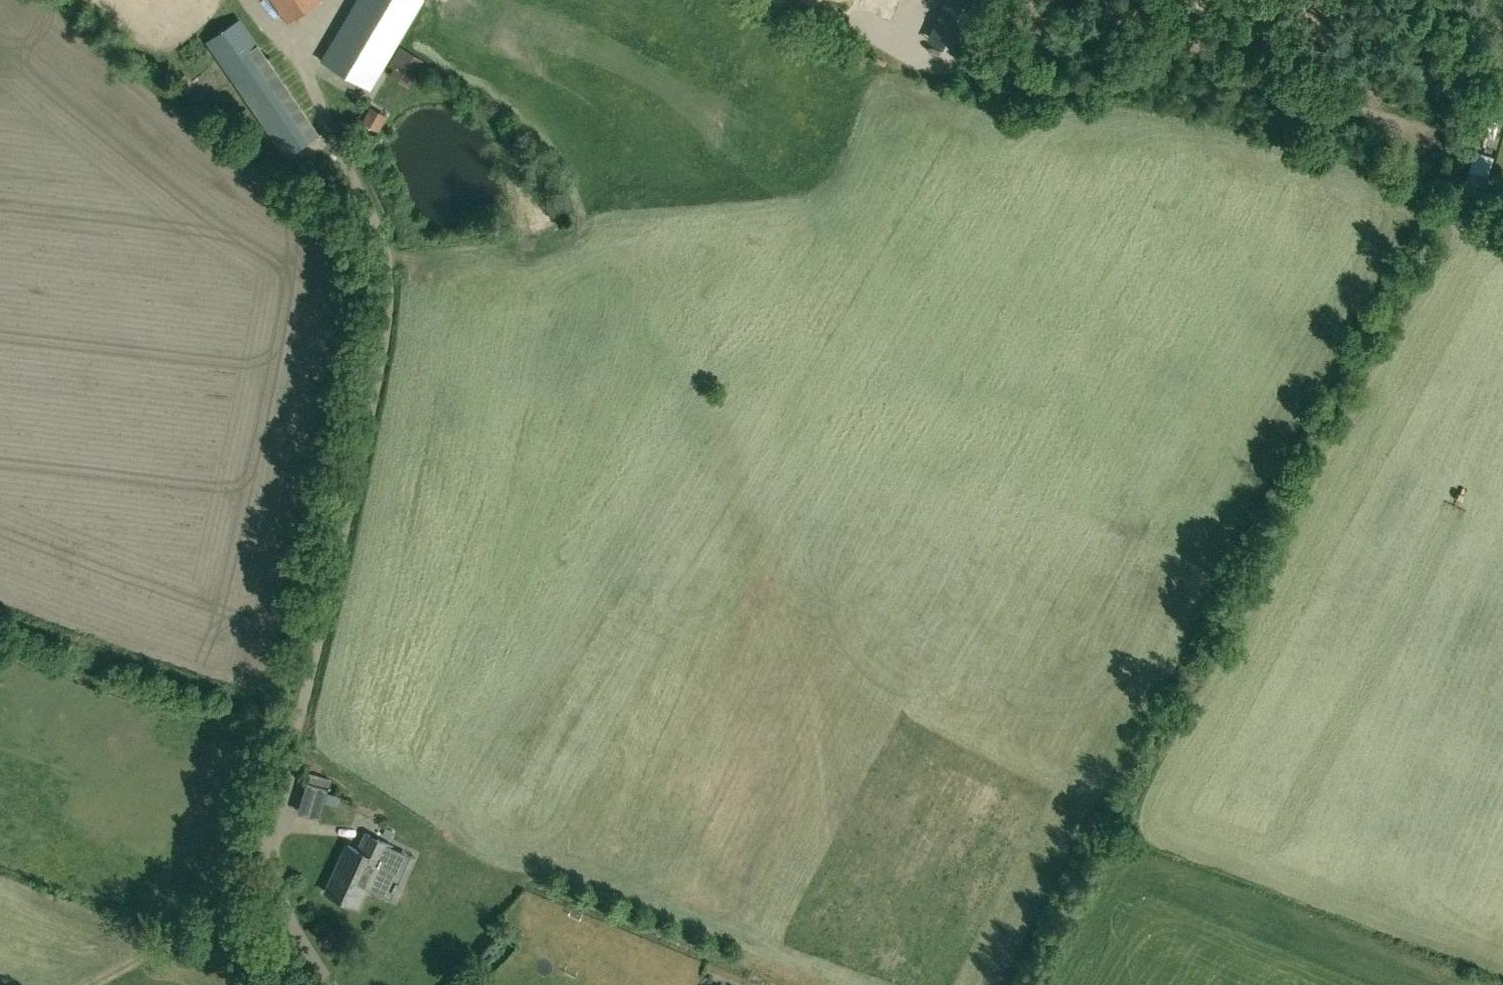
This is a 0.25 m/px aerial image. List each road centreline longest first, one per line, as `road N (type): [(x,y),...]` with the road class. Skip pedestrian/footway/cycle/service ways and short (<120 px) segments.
road 1 (unclassified): [(319,984),(275,892),(275,841),(386,300)]
road 2 (track): [(1497,161),(1308,97),(1256,65),(1152,31)]
road 3 (unclassified): [(250,0),(296,49),(356,182),(382,240),(386,300)]

